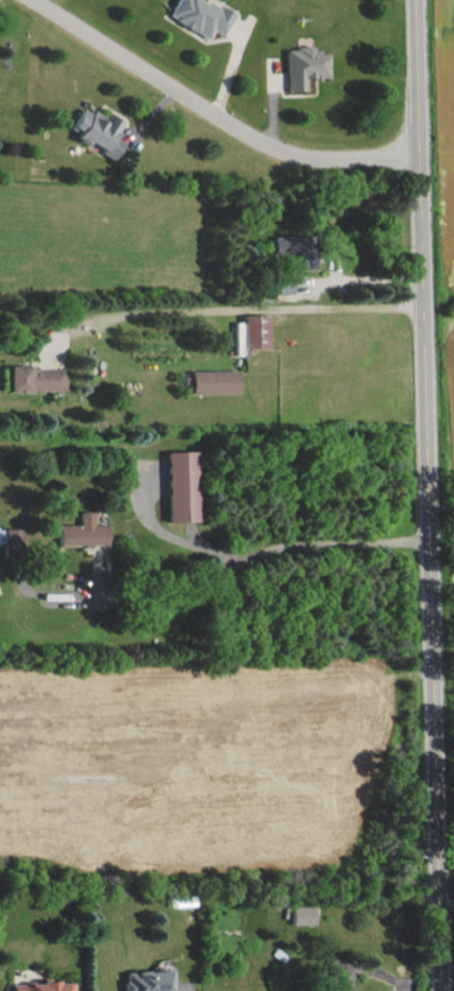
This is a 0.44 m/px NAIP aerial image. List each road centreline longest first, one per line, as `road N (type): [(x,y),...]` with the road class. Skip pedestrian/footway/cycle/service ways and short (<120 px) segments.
road 1 (tertiary): [(412,0),(441,990)]
road 2 (residential): [(416,159),(302,157),(244,137),(30,0)]

